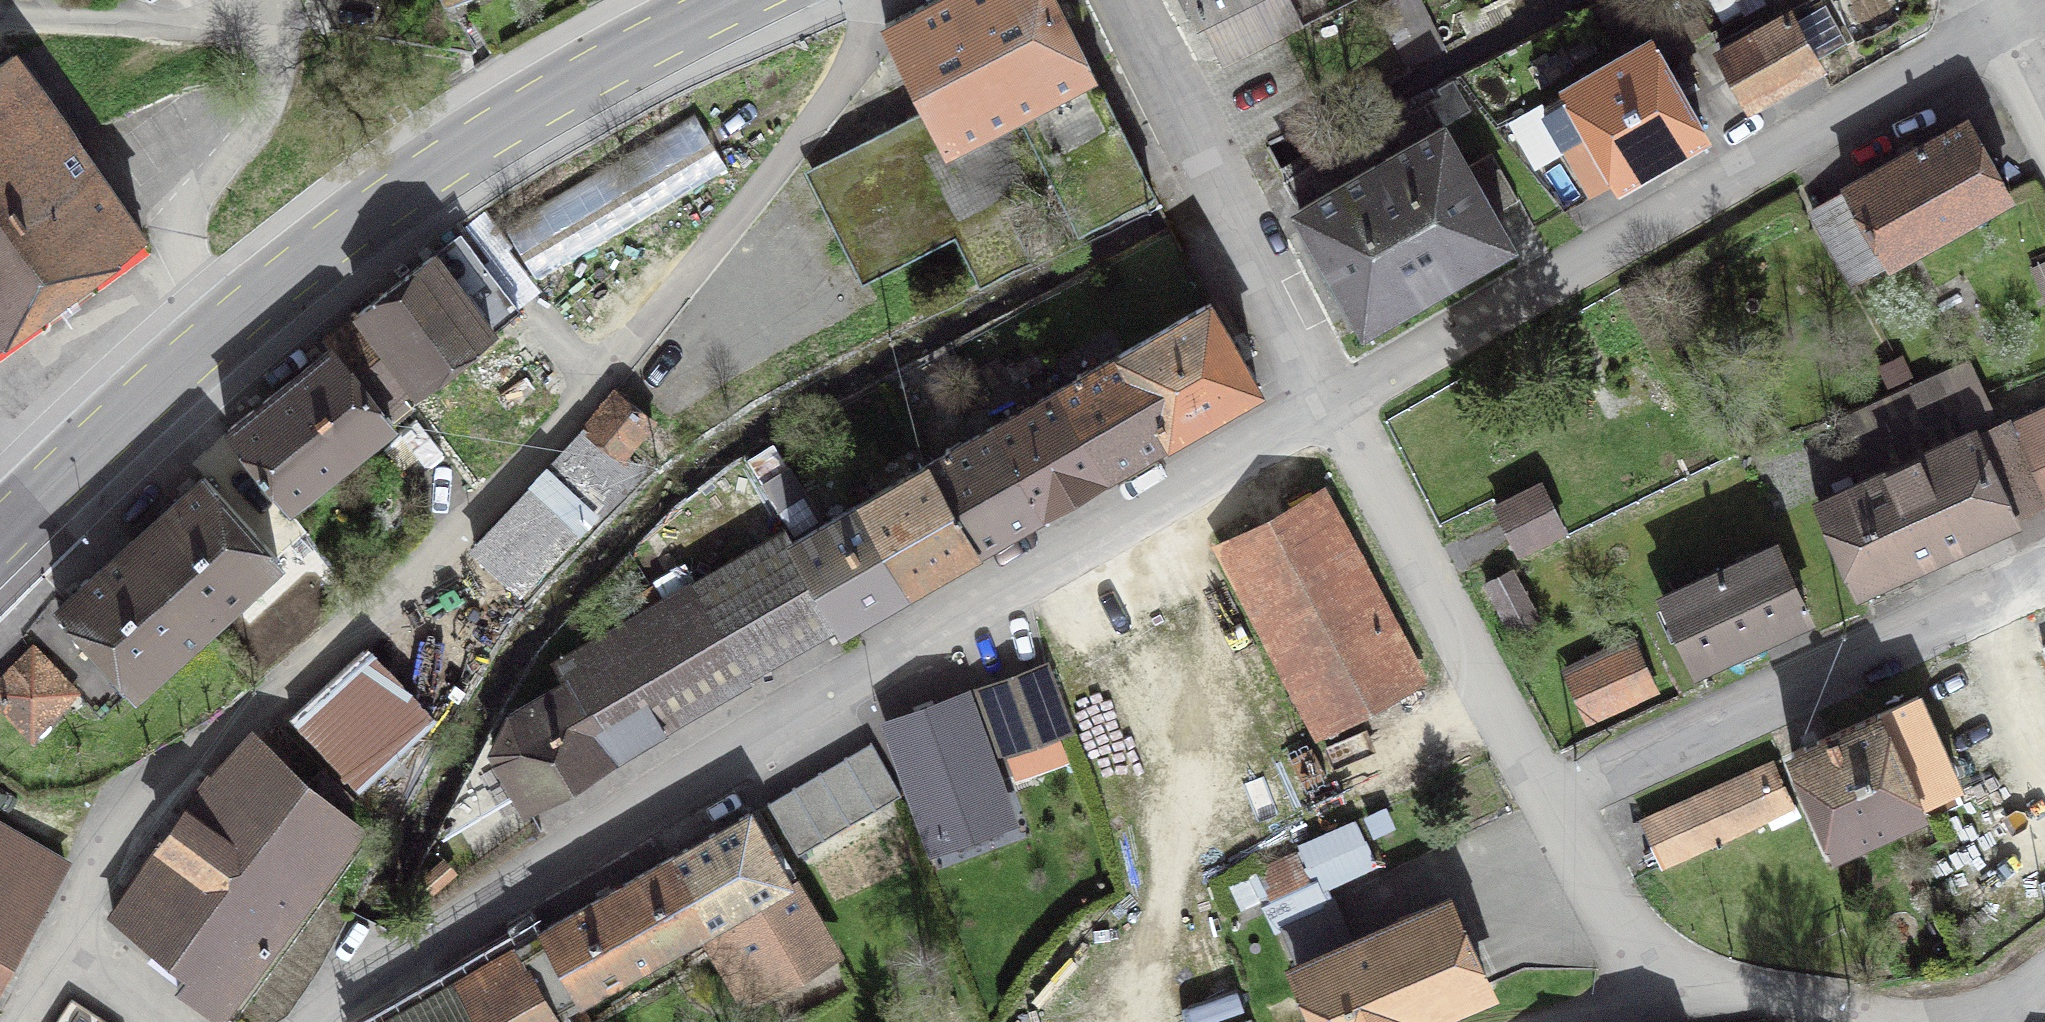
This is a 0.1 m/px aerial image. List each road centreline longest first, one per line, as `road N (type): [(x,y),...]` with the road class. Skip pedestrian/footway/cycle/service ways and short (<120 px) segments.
road 1 (residential): [(22,1021),(106,841),(190,756),(475,515),(618,365),(851,71),(876,0)]
road 2 (residential): [(317,1021),(392,952),(529,865),(1332,406)]
road 3 (primary): [(0,541),(331,234),(467,133),(750,0)]
road 4 (residential): [(1332,406),(1686,202),(2011,27)]
road 5 (residential): [(1541,801),(2044,554)]
road 6 (residential): [(1332,406),(1113,0)]
road 7 (residential): [(1541,801),(1417,551),(1332,406)]
road 8 (residential): [(1666,987),(1823,1000),(1909,1021)]
road 9 (residential): [(1666,987),(1541,801)]

